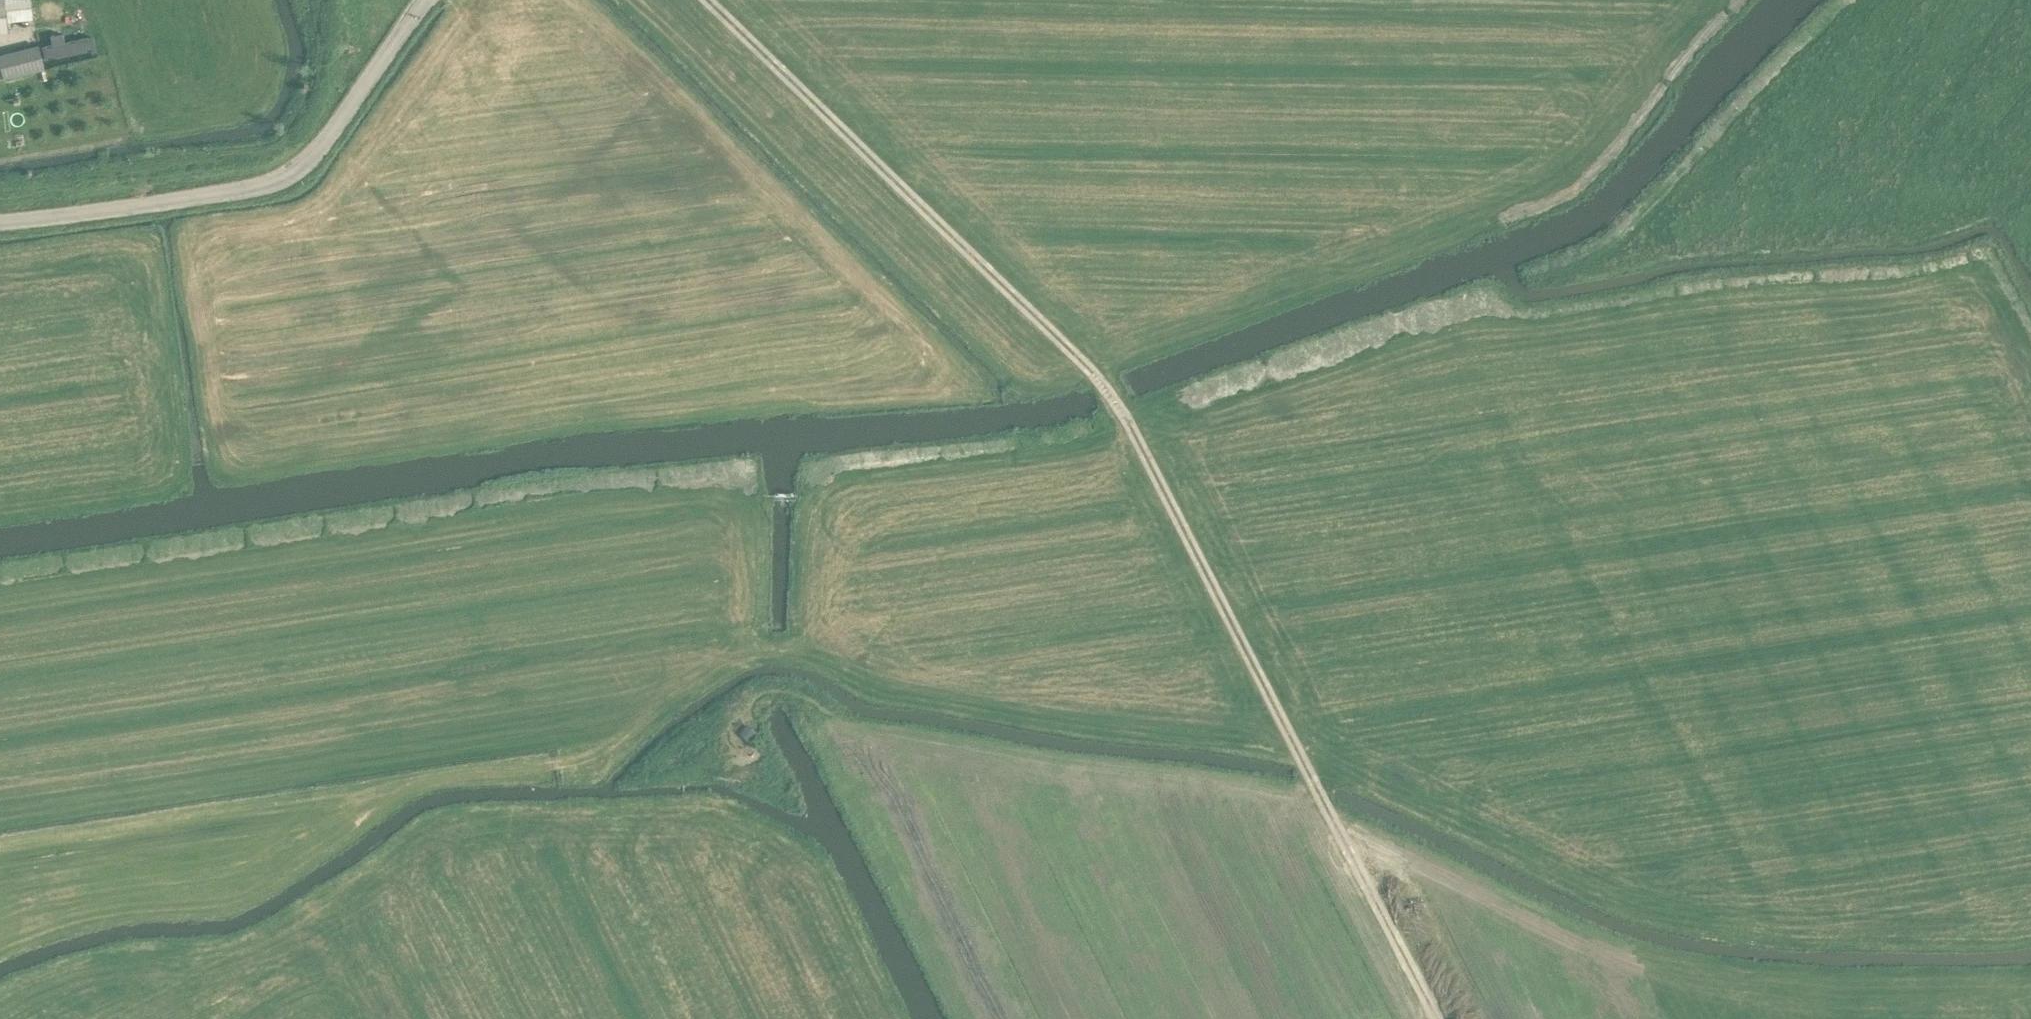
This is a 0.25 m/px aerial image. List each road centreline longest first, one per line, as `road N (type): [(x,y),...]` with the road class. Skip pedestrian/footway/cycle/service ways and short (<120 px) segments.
road 1 (track): [(1436,1018),(1116,403),(706,0)]
road 2 (unclassified): [(0,222),(277,180),(324,142),(423,0)]

